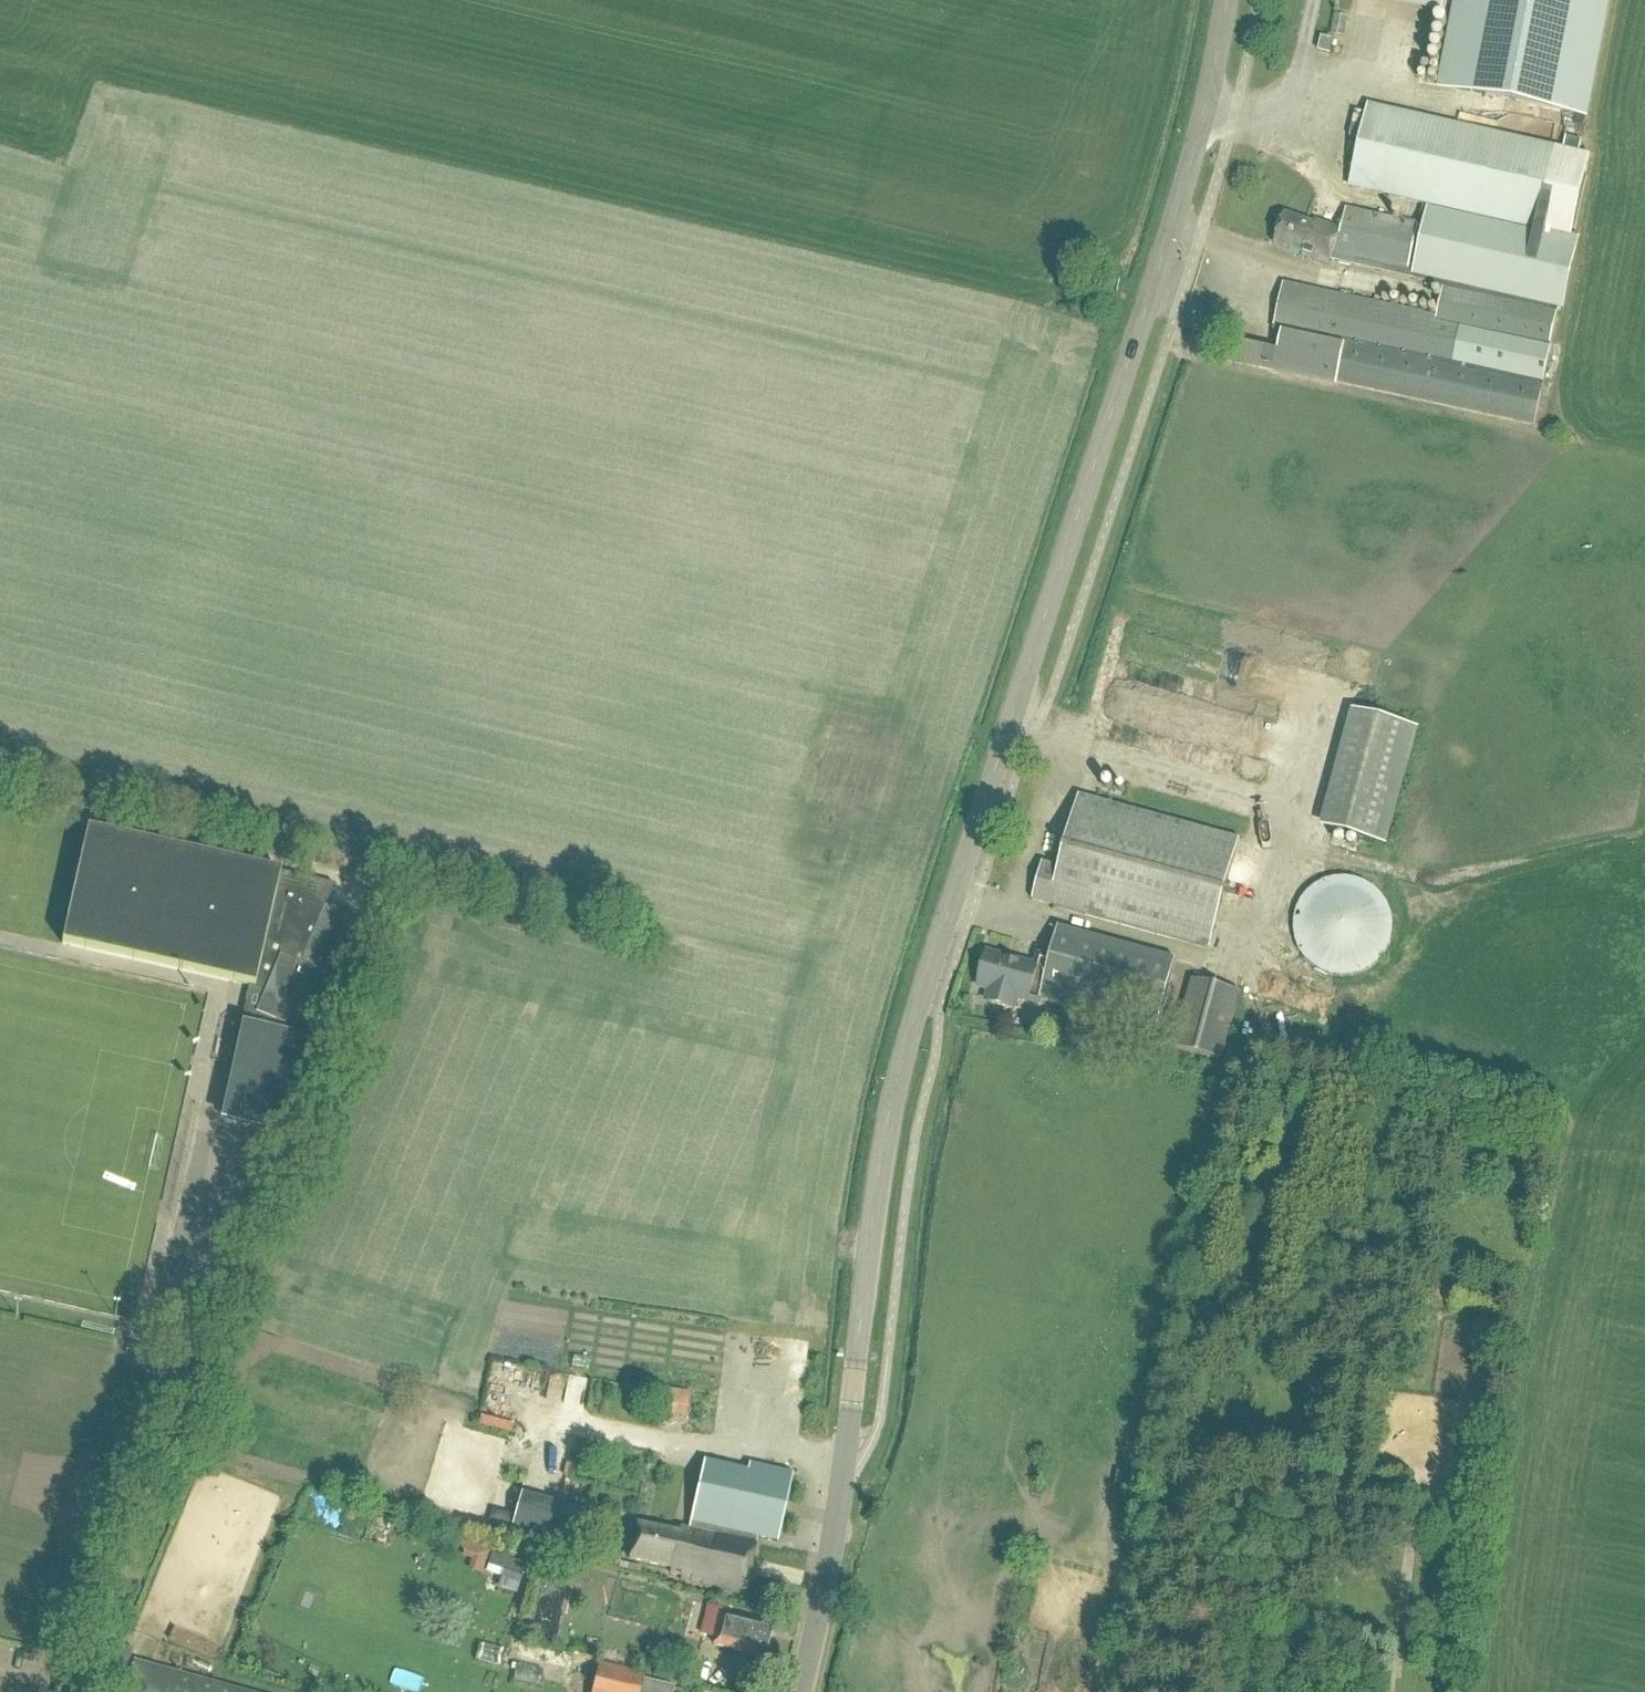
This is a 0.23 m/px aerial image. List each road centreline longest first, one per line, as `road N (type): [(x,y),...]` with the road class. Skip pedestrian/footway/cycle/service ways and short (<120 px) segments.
road 1 (tertiary): [(799,1691),(834,1524),(891,1113),(956,888),(1140,332),(1205,113),(1226,0)]

